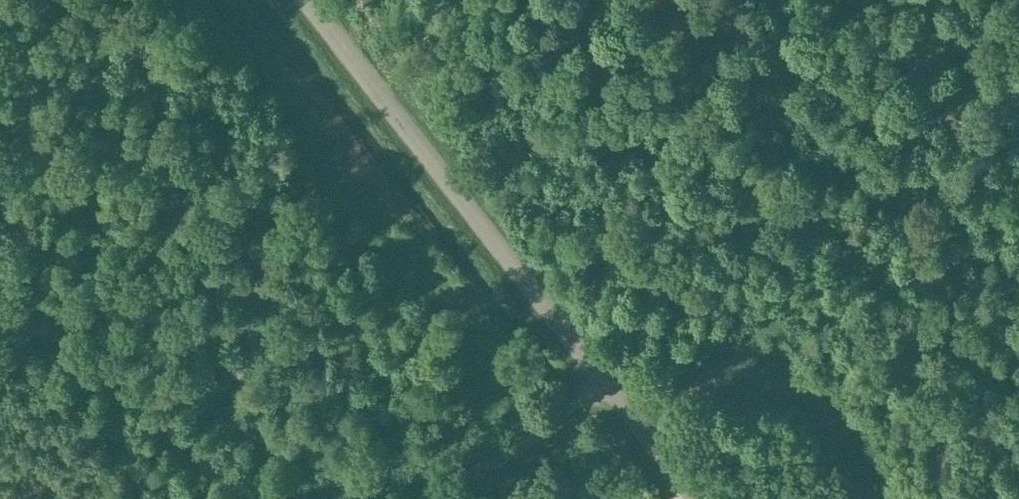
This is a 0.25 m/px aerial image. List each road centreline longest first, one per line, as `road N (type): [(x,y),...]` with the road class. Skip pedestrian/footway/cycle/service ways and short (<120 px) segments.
road 1 (unclassified): [(696,498),(307,0)]
road 2 (track): [(635,421),(707,368),(784,380),(821,400),(875,498)]
road 3 (track): [(603,380),(437,498)]

